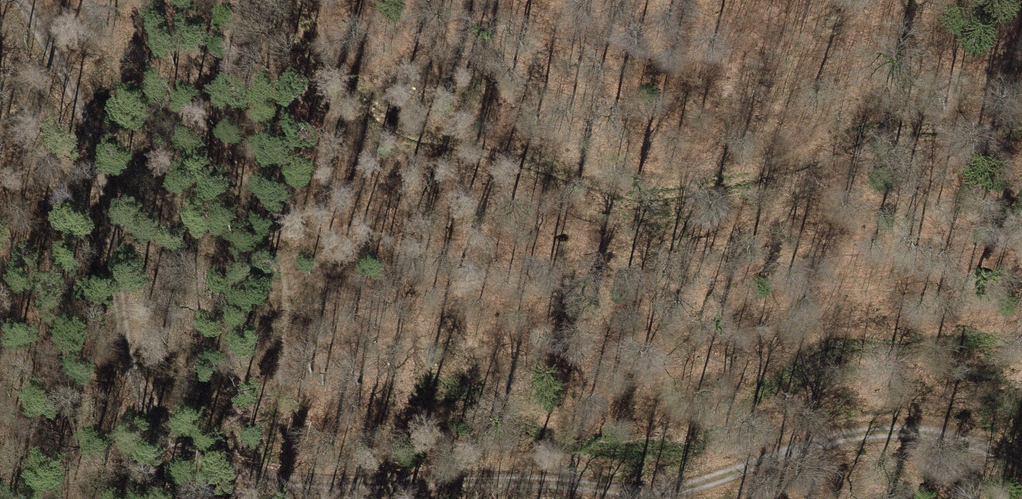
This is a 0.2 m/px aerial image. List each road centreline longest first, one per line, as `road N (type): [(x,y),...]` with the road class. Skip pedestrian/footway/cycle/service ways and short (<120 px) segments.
road 1 (track): [(1021,461),(977,438),(910,435),(669,492),(614,495),(286,487),(170,459),(139,420),(124,360),(110,208),(92,133),(68,77),(18,0)]
road 2 (track): [(1021,124),(904,123),(769,173),(641,204),(385,129),(323,68),(289,0)]
road 3 (track): [(16,0),(3,201)]

